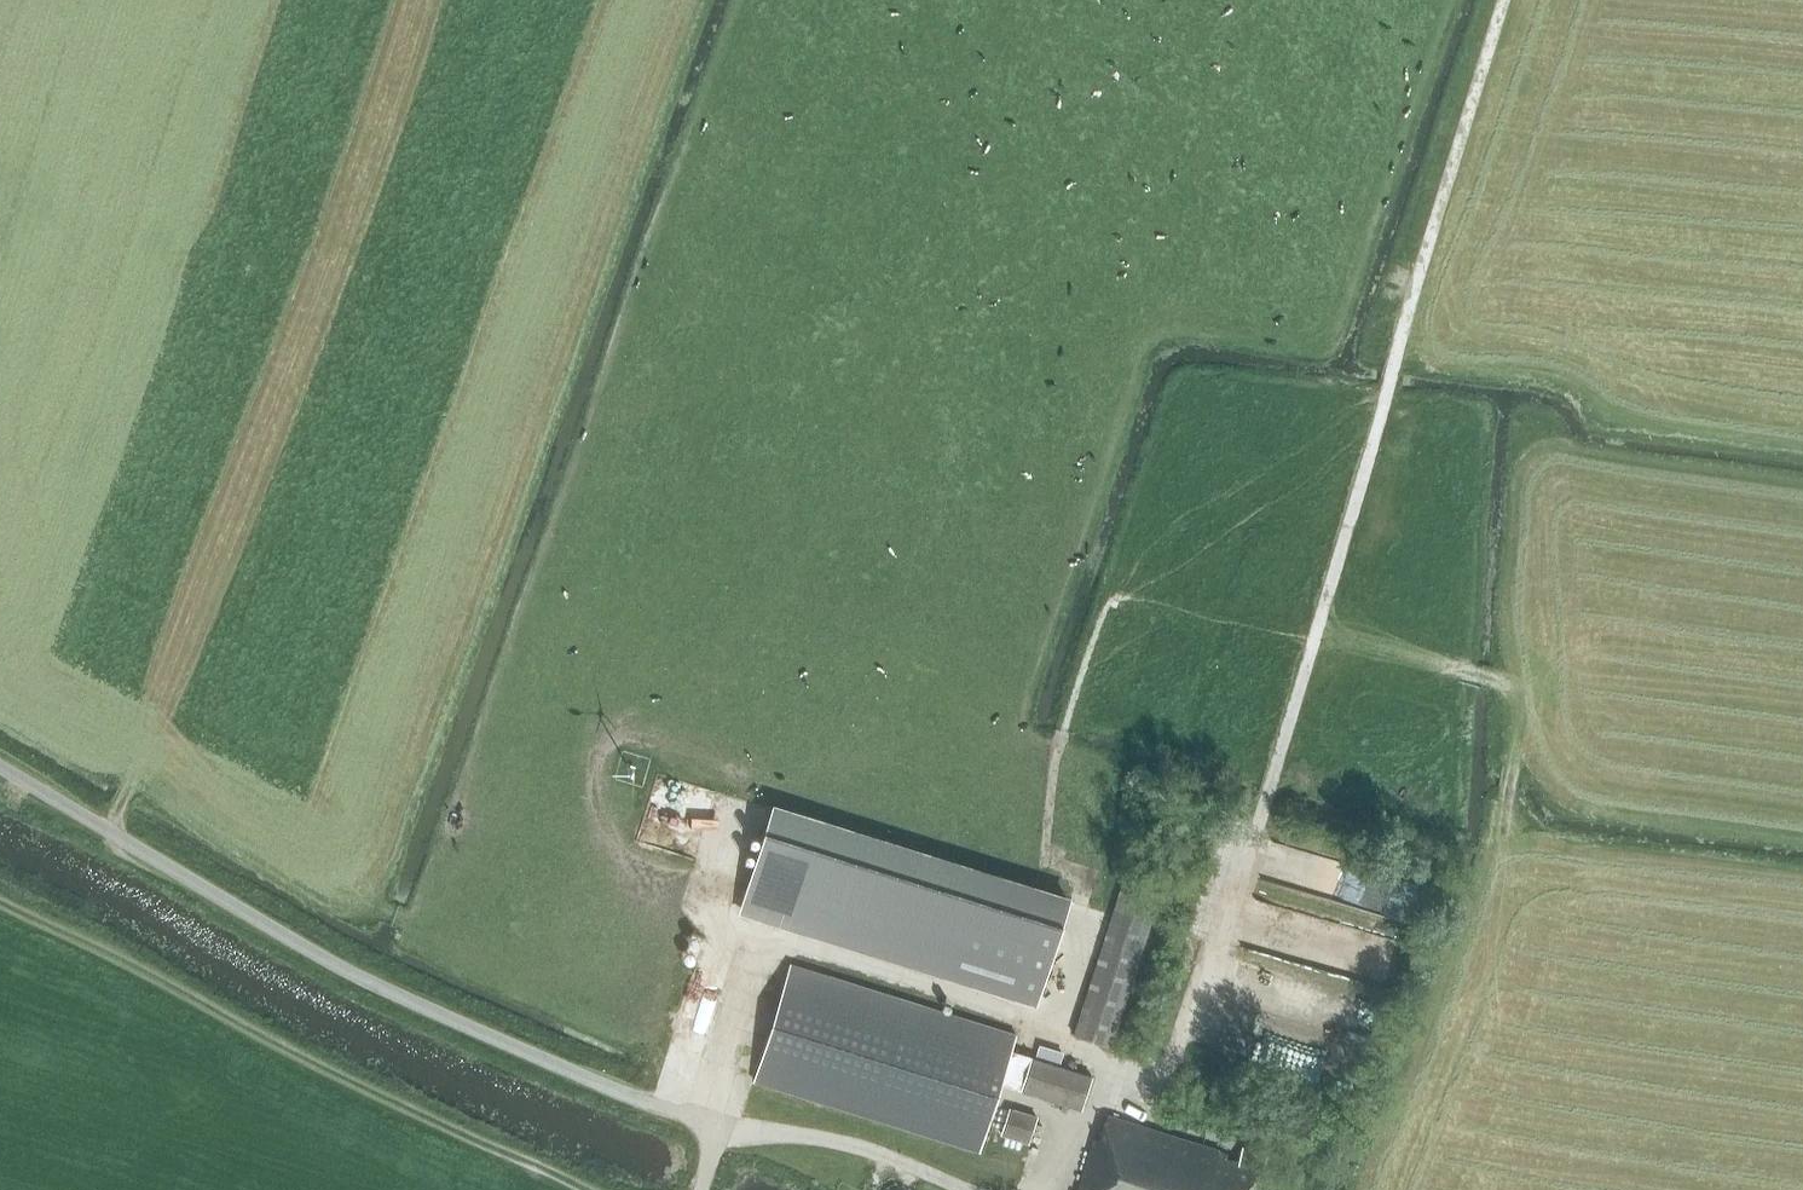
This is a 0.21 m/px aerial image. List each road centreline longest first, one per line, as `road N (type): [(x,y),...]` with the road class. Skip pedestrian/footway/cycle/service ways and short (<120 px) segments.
road 1 (track): [(1052,1033),(1106,1068),(1180,1088),(1504,0)]
road 2 (unclassified): [(702,1189),(723,1127),(605,1087),(366,982),(0,771)]
road 3 (track): [(723,1127),(778,950),(1052,1033),(1089,922)]

